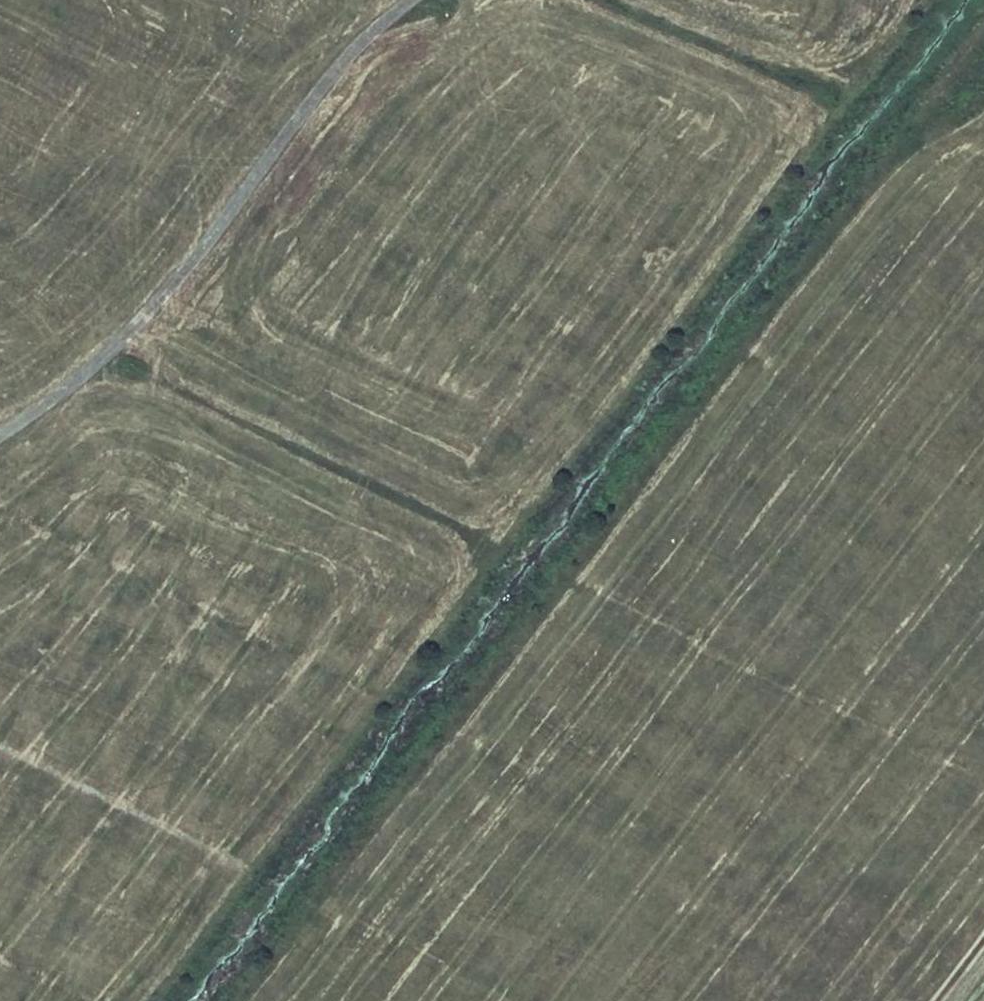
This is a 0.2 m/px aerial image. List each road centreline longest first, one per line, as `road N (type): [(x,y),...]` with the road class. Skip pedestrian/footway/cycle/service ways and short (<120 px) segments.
road 1 (track): [(0,427),(95,363),(187,263),(353,43),(403,0)]

